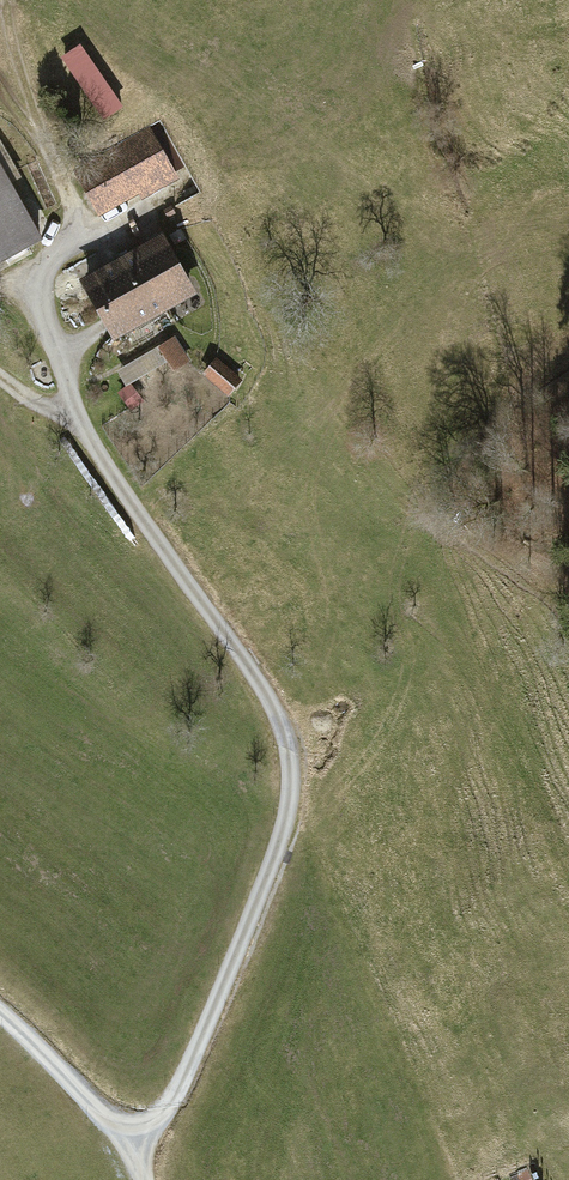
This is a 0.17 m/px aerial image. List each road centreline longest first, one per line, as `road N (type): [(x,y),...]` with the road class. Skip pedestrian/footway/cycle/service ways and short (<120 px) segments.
road 1 (track): [(131,1155),(169,1114),(205,1040),(292,801),(281,727),(104,467),(42,305),(46,269),(68,244),(121,238)]
road 2 (track): [(68,244),(71,208),(12,46),(5,0)]
road 3 (track): [(0,1014),(105,1115),(142,1179)]

